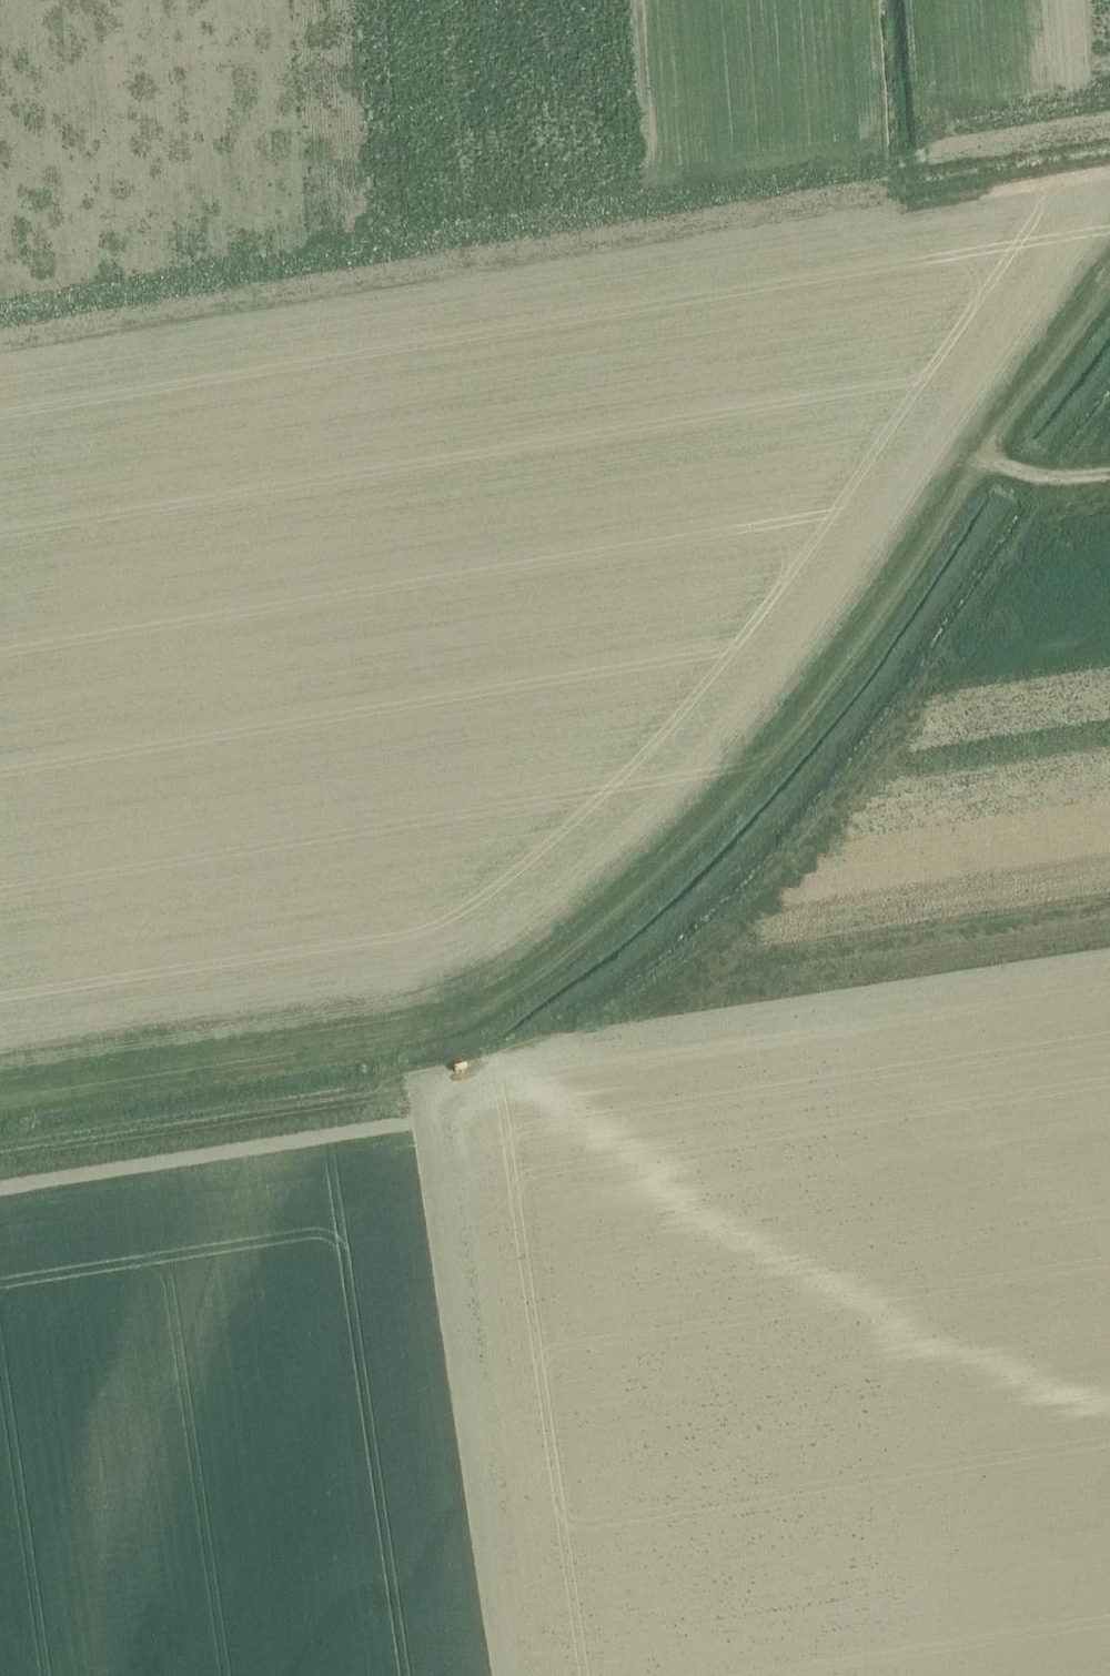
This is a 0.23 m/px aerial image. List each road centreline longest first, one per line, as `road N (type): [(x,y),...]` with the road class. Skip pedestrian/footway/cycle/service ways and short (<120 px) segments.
road 1 (track): [(0,1113),(462,1044),(512,1020),(745,819),(897,626),(993,457),(1036,475),(1109,475)]

